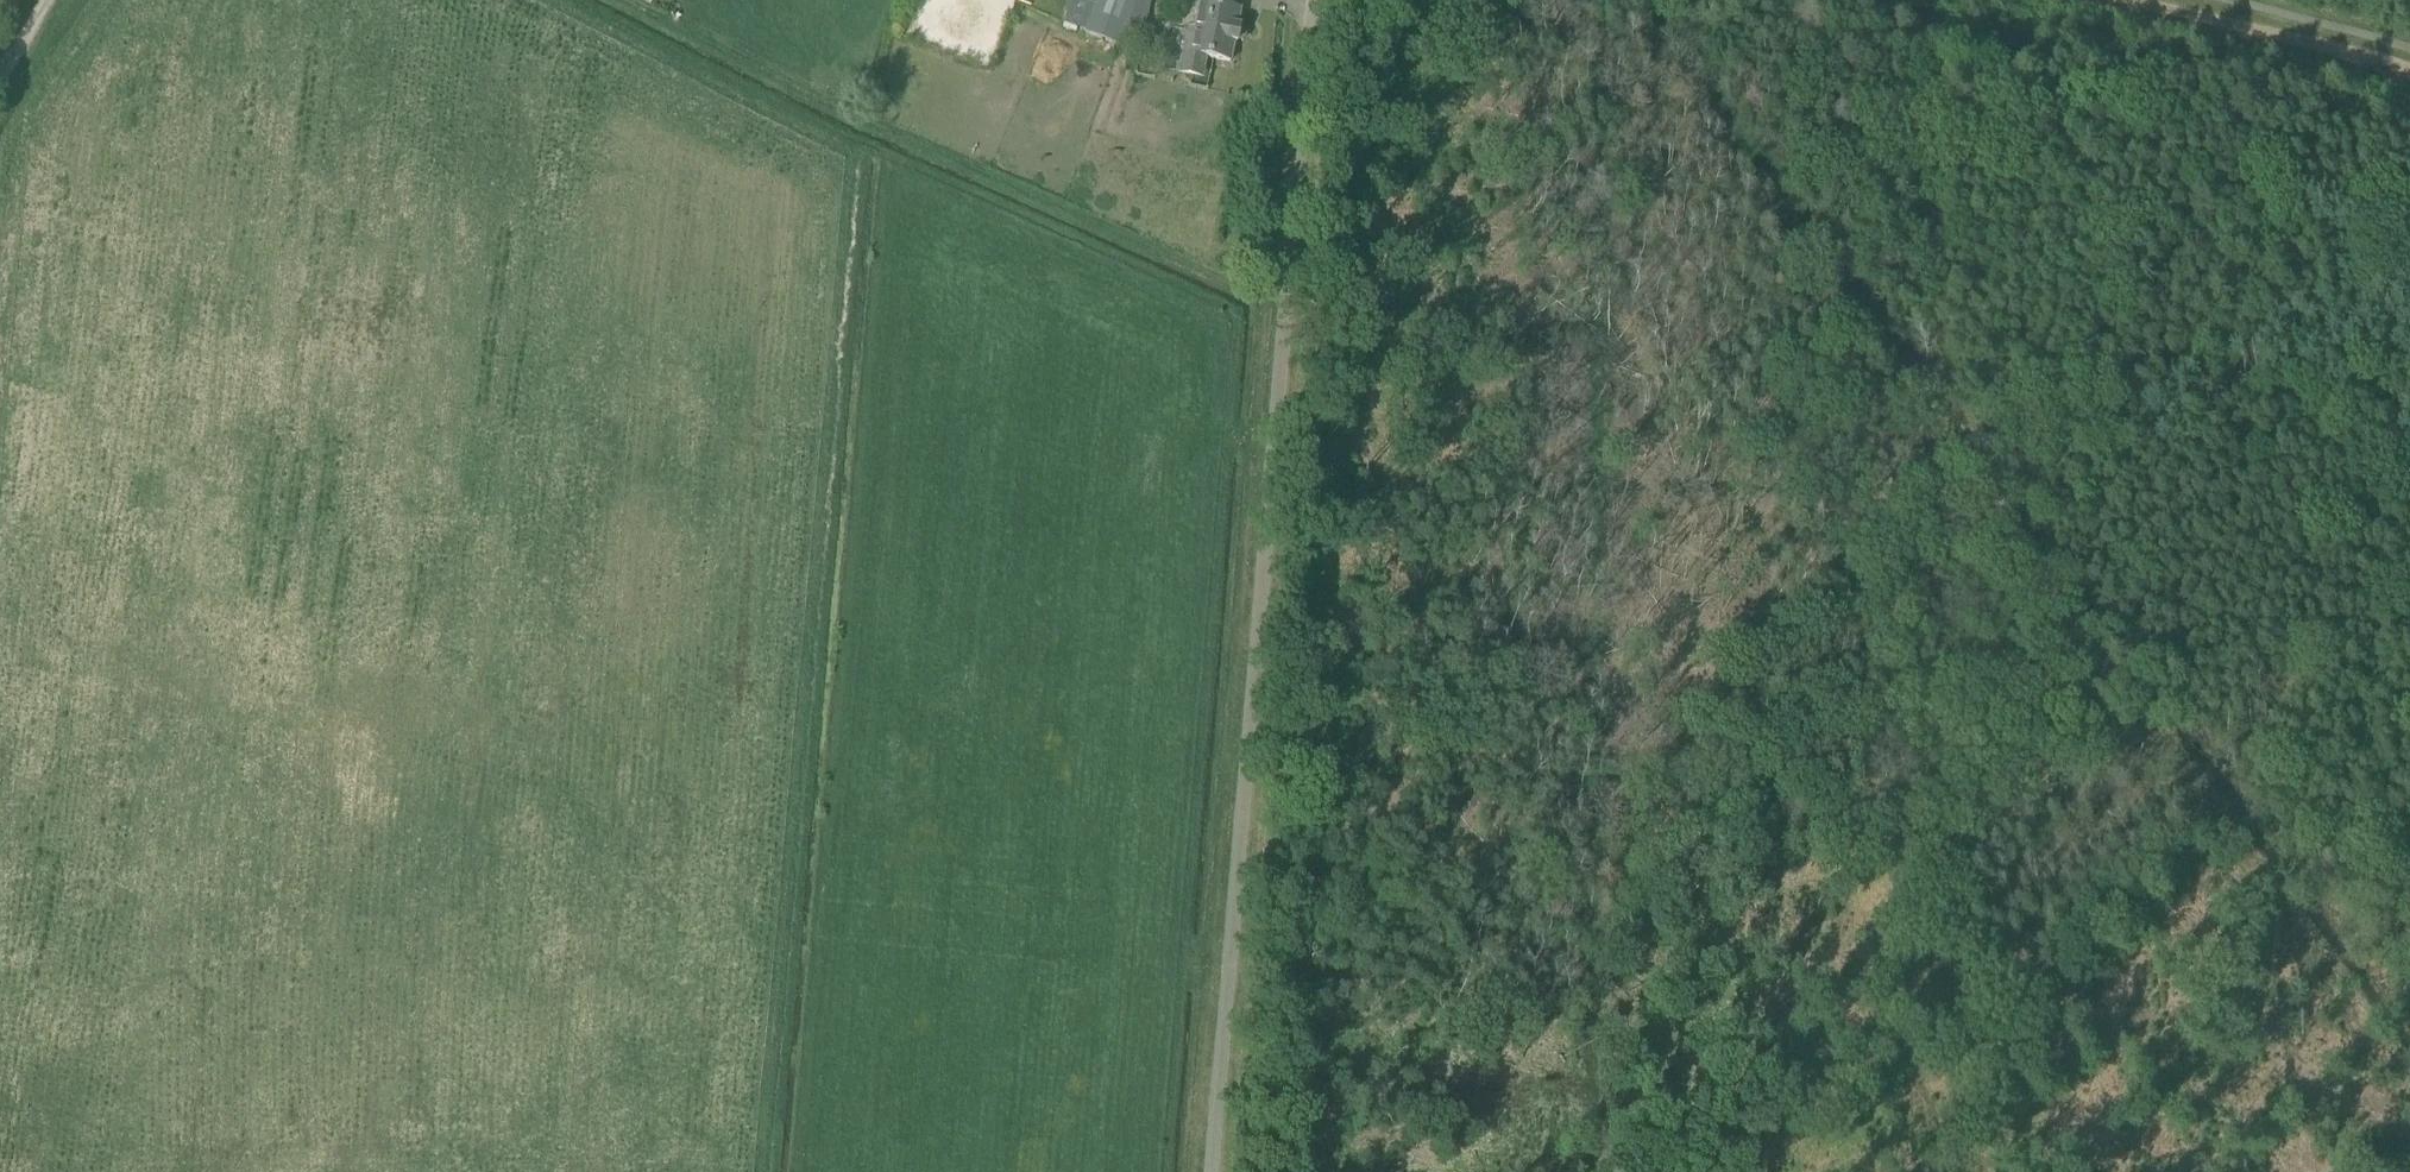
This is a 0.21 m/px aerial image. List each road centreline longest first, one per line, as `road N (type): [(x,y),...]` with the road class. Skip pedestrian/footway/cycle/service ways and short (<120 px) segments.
road 1 (unclassified): [(1204,1171),(1228,807),(1315,0)]
road 2 (track): [(2112,0),(2409,70)]

